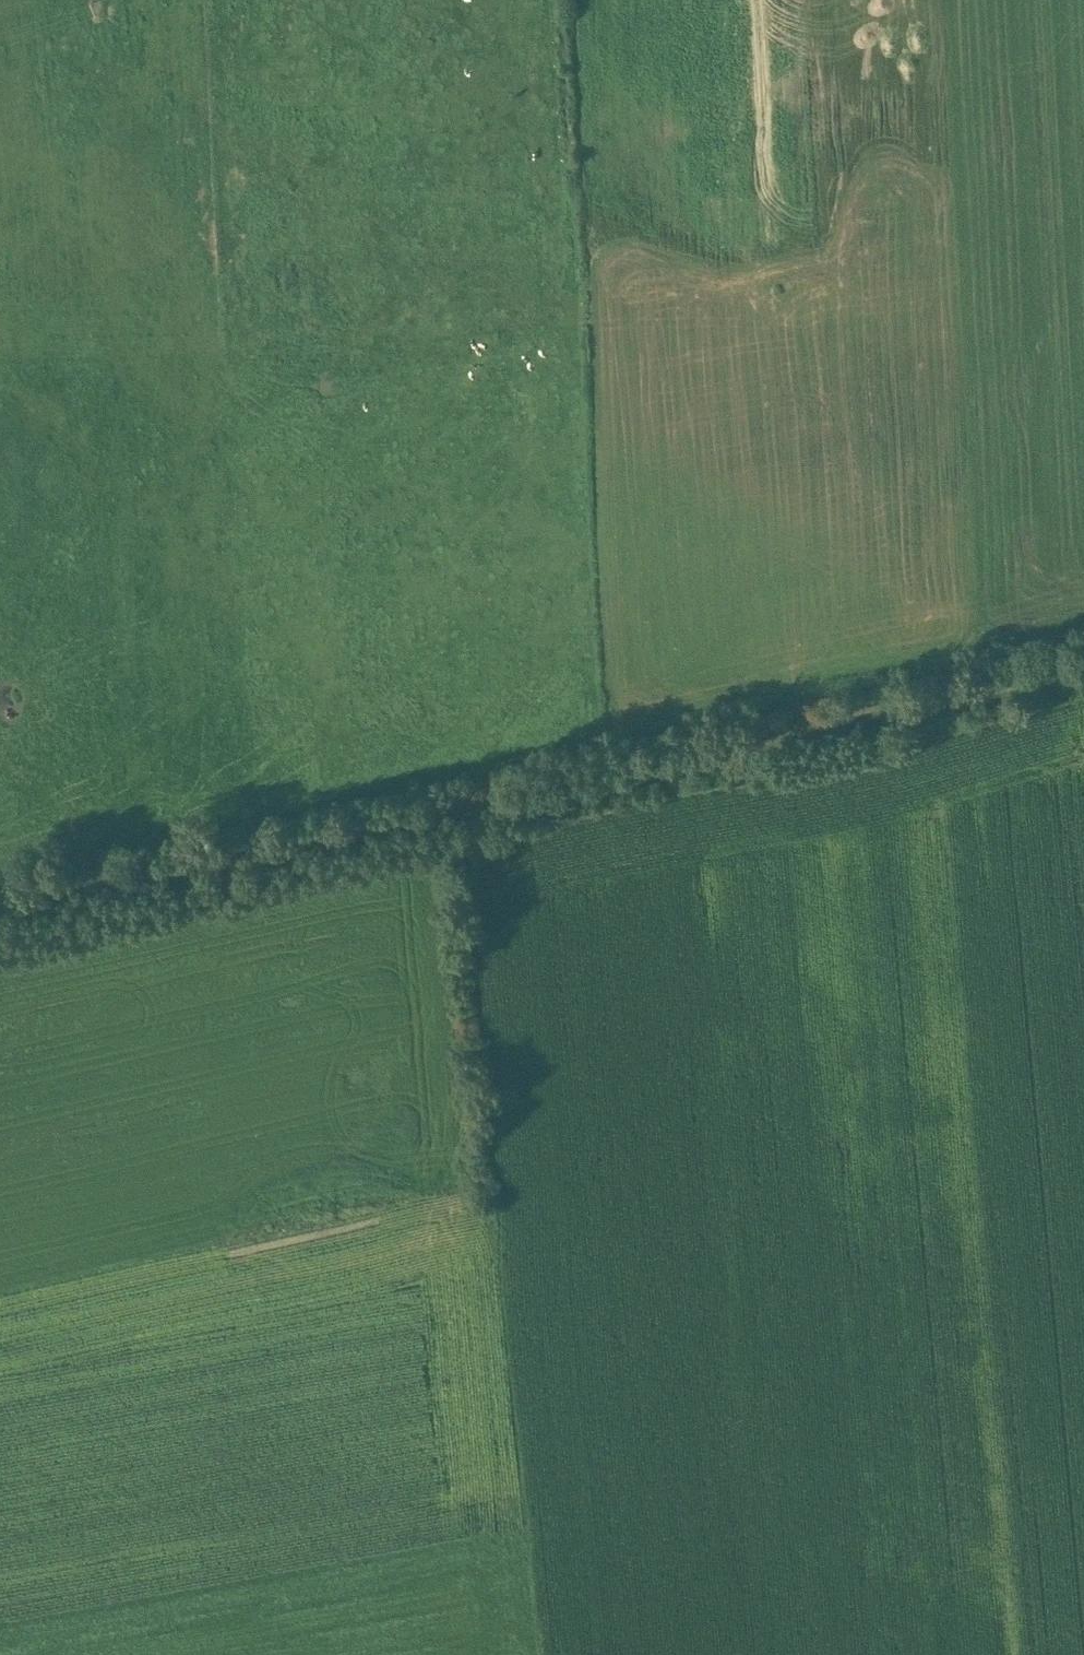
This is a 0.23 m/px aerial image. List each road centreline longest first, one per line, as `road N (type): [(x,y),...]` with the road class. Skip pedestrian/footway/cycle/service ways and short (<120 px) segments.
road 1 (track): [(0,914),(1083,670)]

